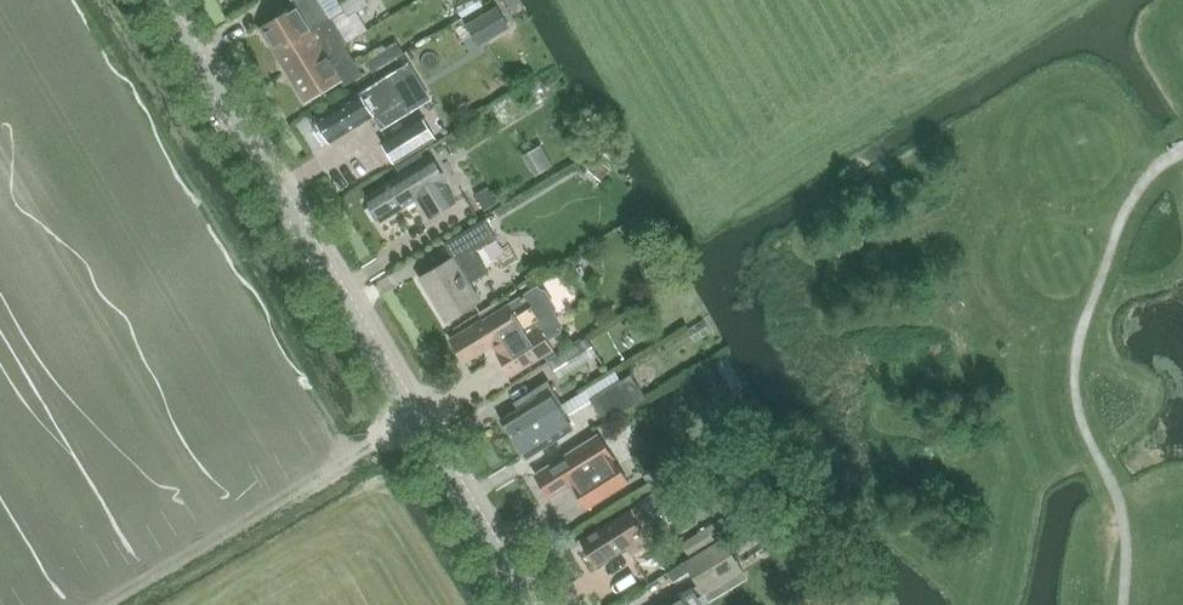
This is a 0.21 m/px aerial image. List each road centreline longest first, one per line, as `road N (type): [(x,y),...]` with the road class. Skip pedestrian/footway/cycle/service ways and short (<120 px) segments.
road 1 (tertiary): [(526,604),(157,0)]

